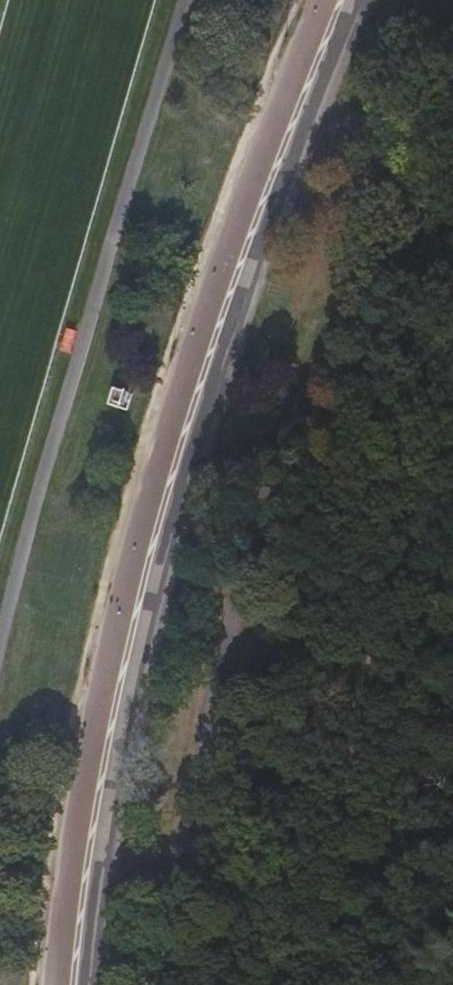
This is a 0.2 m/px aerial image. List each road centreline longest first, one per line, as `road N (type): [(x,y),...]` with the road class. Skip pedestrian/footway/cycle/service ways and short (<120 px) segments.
road 1 (track): [(452,170),(331,338),(264,486),(200,739),(166,984)]

